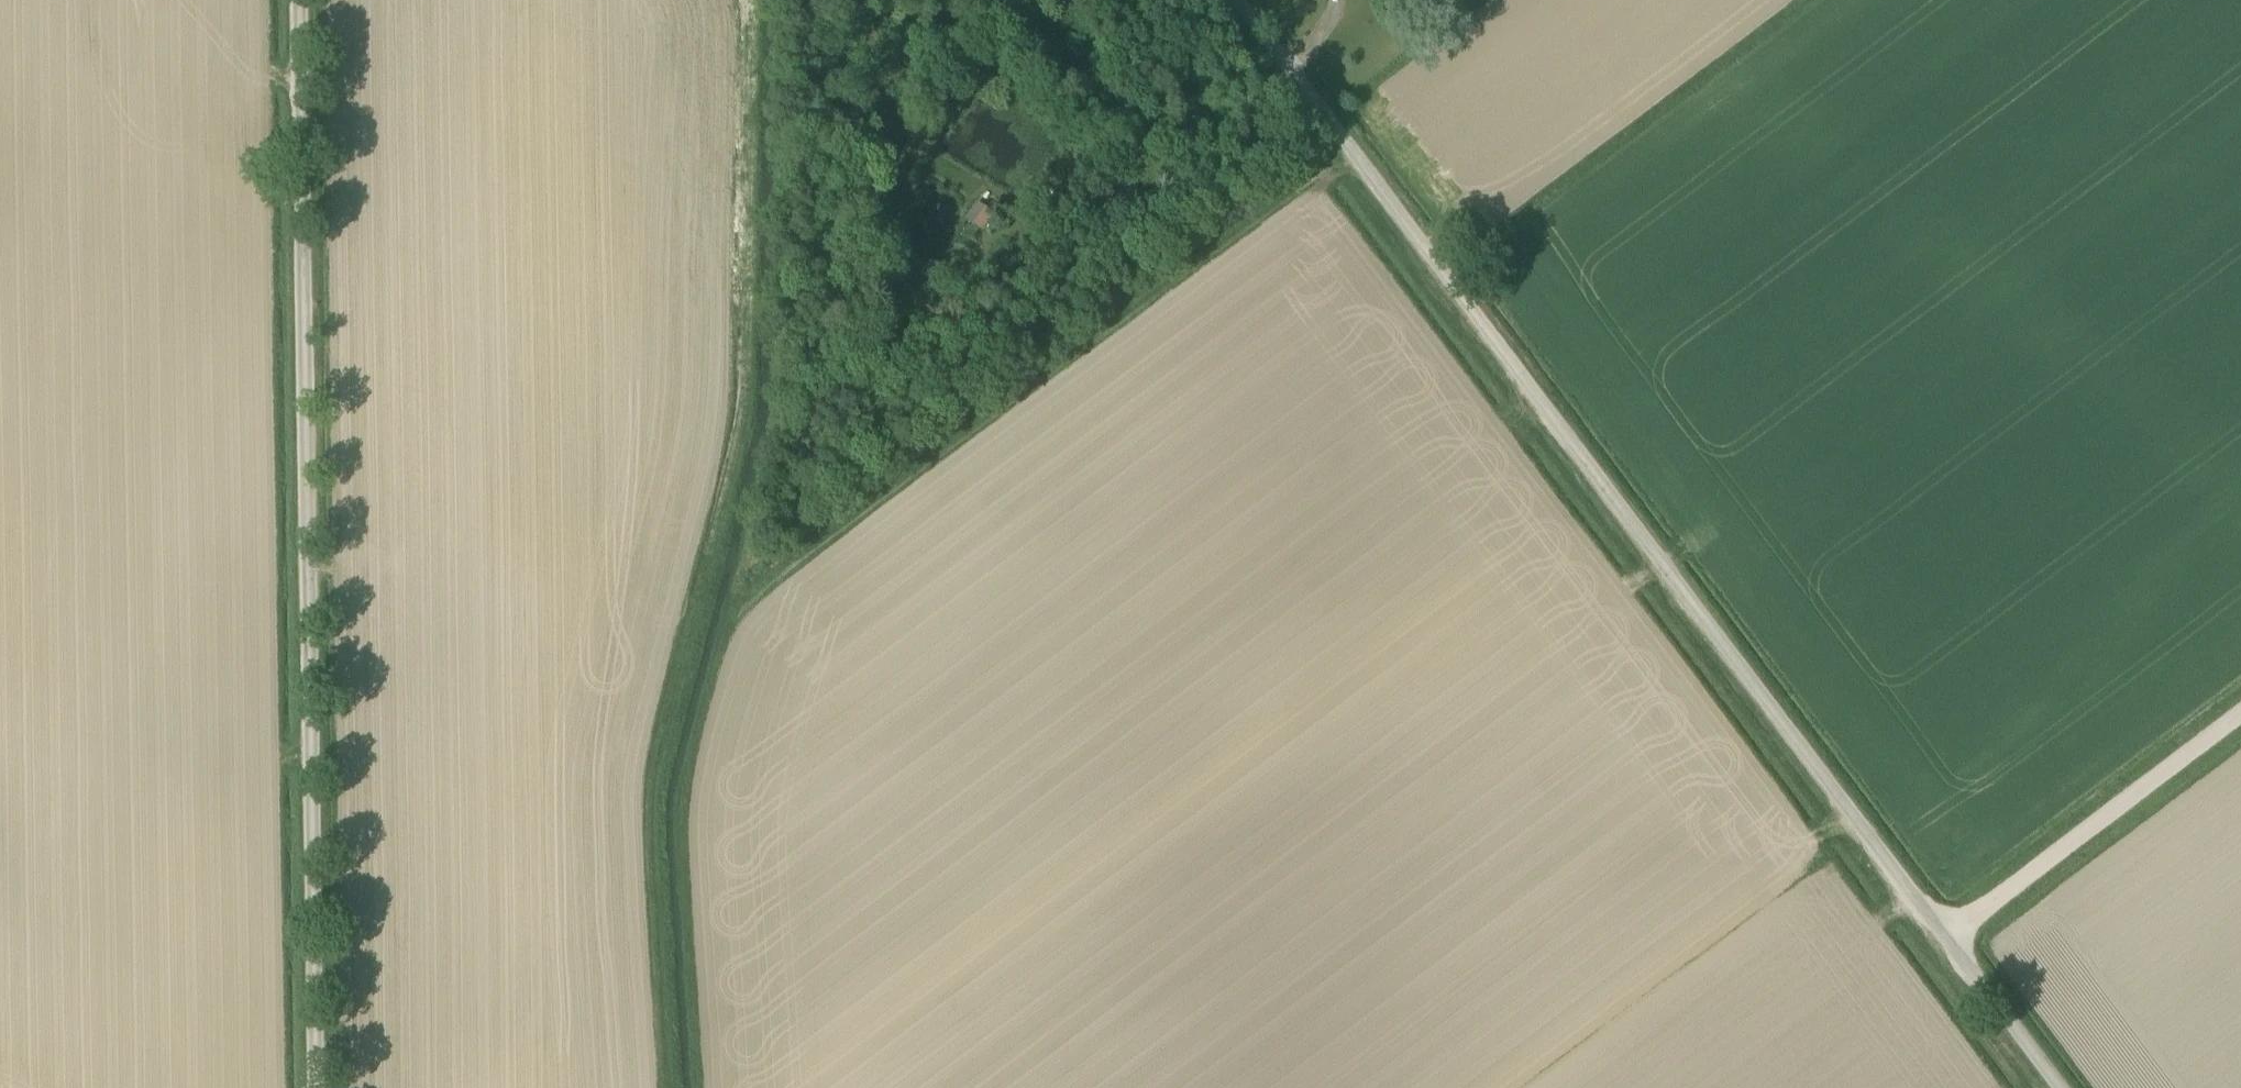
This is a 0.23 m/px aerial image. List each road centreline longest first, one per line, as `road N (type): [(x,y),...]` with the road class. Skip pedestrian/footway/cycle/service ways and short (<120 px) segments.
road 1 (unclassified): [(2065,1087),(1252,0)]
road 2 (track): [(677,1087),(662,807),(763,376),(754,0)]
road 3 (unclassified): [(306,1087),(298,0)]
road 4 (track): [(2240,712),(1945,934)]

